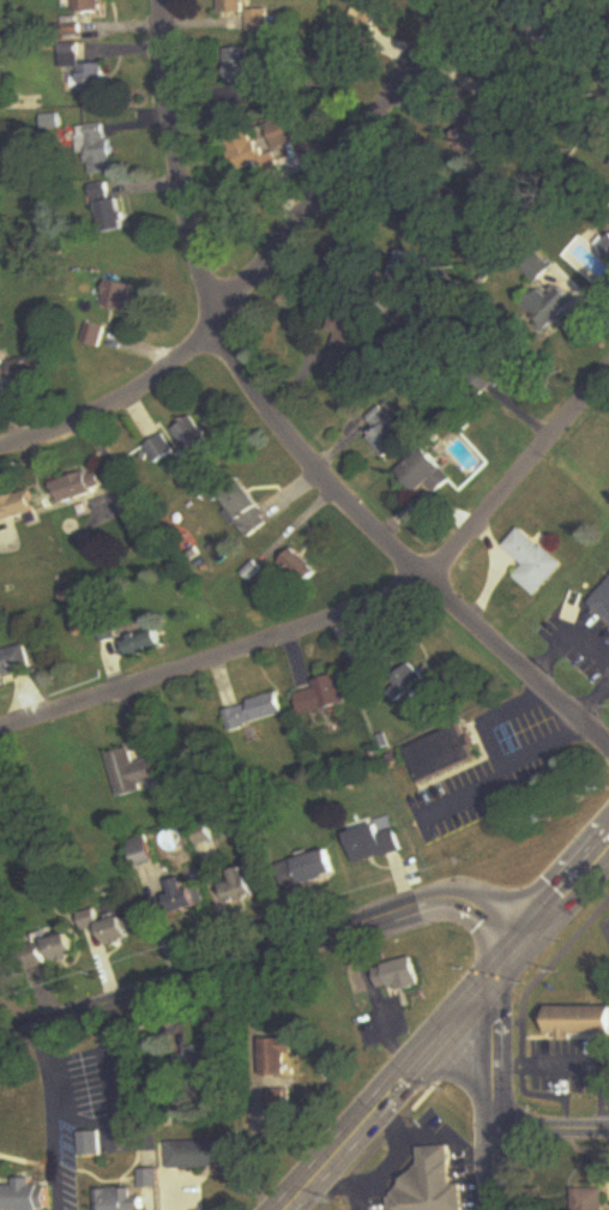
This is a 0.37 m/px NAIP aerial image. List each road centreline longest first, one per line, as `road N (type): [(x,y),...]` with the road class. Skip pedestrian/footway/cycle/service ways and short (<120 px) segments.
road 1 (residential): [(160,0),(175,169),(218,321),(245,380),(315,472),(426,583),(608,731)]
road 2 (residential): [(608,379),(426,583),(0,727)]
road 3 (residential): [(452,0),(322,191),(218,321),(147,386),(95,416),(0,447)]
road 4 (tertiary): [(0,1036),(439,899),(471,904),(493,920),(500,968)]
road 5 (secondary): [(608,843),(283,1209)]
road 6 (residential): [(500,968),(494,1209)]

